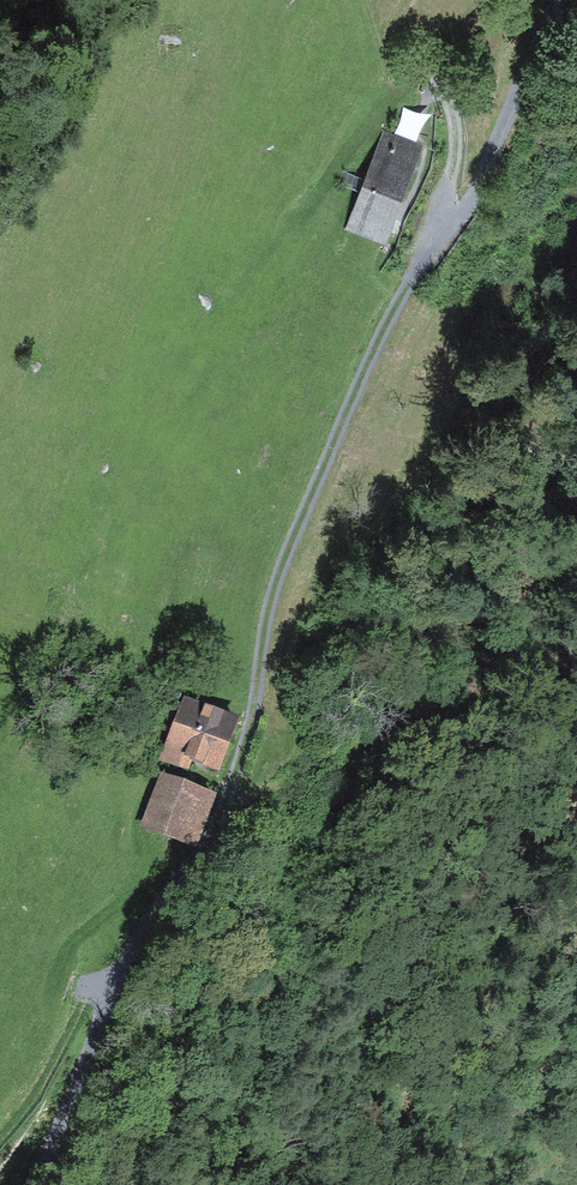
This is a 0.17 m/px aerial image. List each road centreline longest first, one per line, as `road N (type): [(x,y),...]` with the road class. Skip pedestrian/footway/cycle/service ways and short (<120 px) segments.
road 1 (track): [(556,0),(518,109),(425,256),(278,574),(222,827),(113,983),(31,1184)]
road 2 (track): [(0,1136),(46,1080),(82,984),(113,983)]
road 3 (track): [(425,256),(461,165),(454,117),(442,95)]

